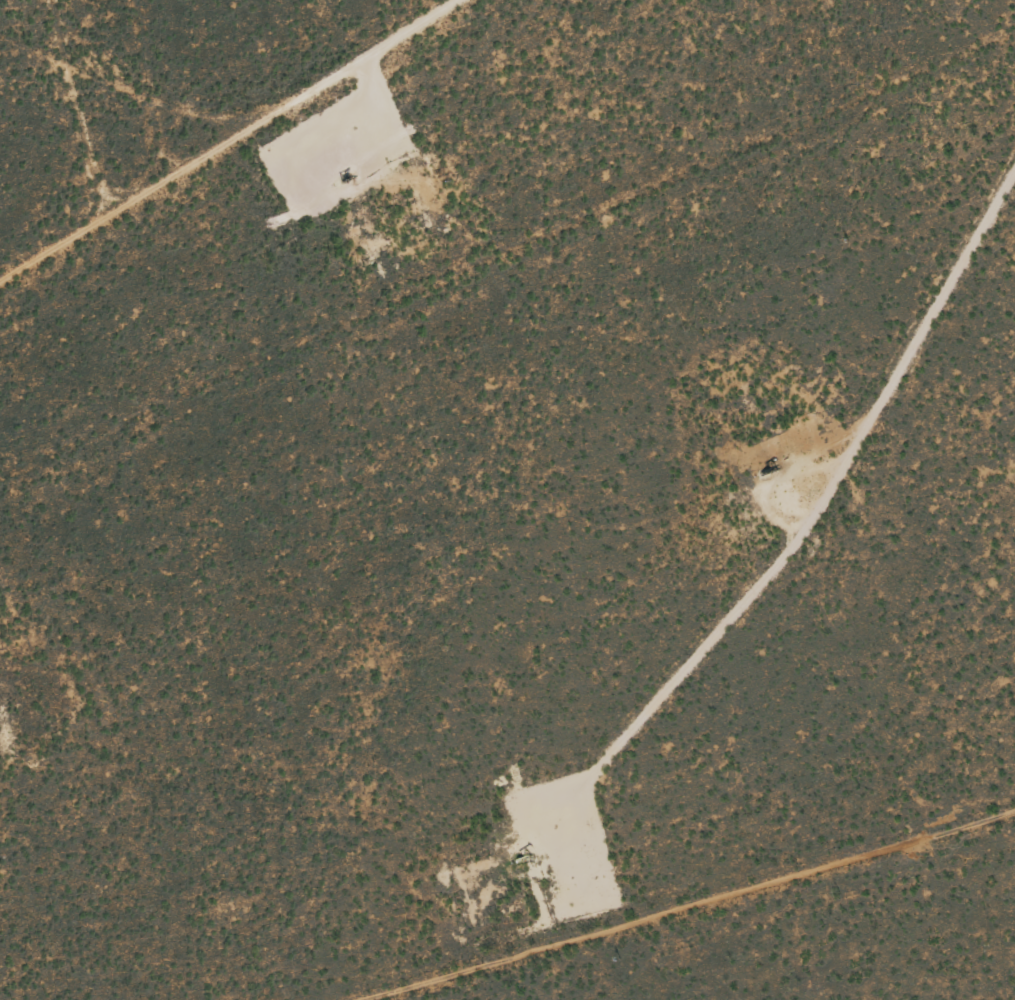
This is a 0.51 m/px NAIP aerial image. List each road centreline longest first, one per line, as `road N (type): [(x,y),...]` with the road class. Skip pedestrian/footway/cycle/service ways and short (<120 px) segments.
road 1 (track): [(1014,797),(306,999)]
road 2 (track): [(0,286),(474,0)]
road 3 (track): [(1014,191),(829,534)]
road 4 (track): [(144,206),(81,0)]

